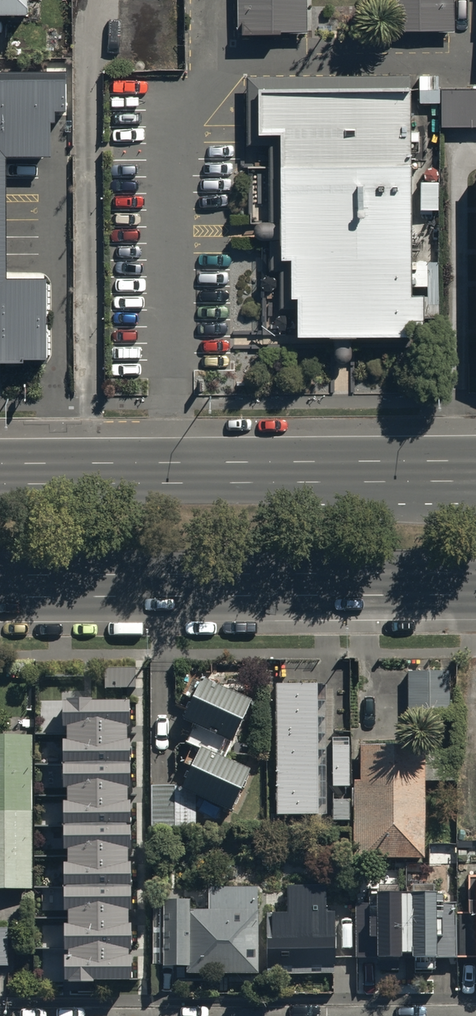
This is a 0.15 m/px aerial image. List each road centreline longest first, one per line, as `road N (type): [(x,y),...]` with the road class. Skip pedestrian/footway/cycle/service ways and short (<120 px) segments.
road 1 (primary): [(475,585),(0,588)]
road 2 (primary): [(0,473),(475,470)]

